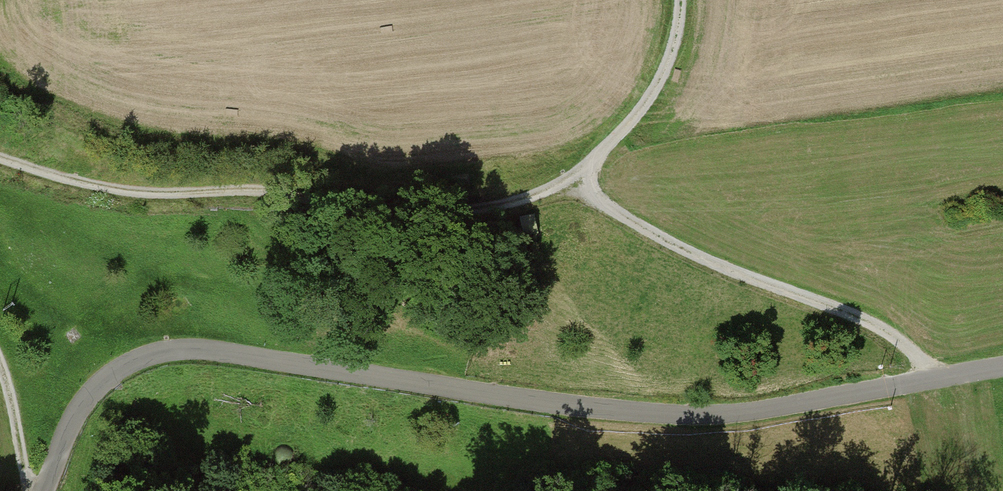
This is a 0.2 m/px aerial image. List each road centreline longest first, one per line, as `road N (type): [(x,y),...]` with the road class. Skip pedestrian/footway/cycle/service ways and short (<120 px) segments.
road 1 (unclassified): [(46,490),(80,410),(103,378),(182,353),(700,415),(1002,369)]
road 2 (track): [(680,0),(664,77),(582,172),(533,198),(464,213),(278,195),(154,193),(106,189),(0,158)]
road 3 (track): [(582,172),(595,198),(624,218),(897,340),(931,382)]
road 4 (track): [(0,365),(27,490)]

